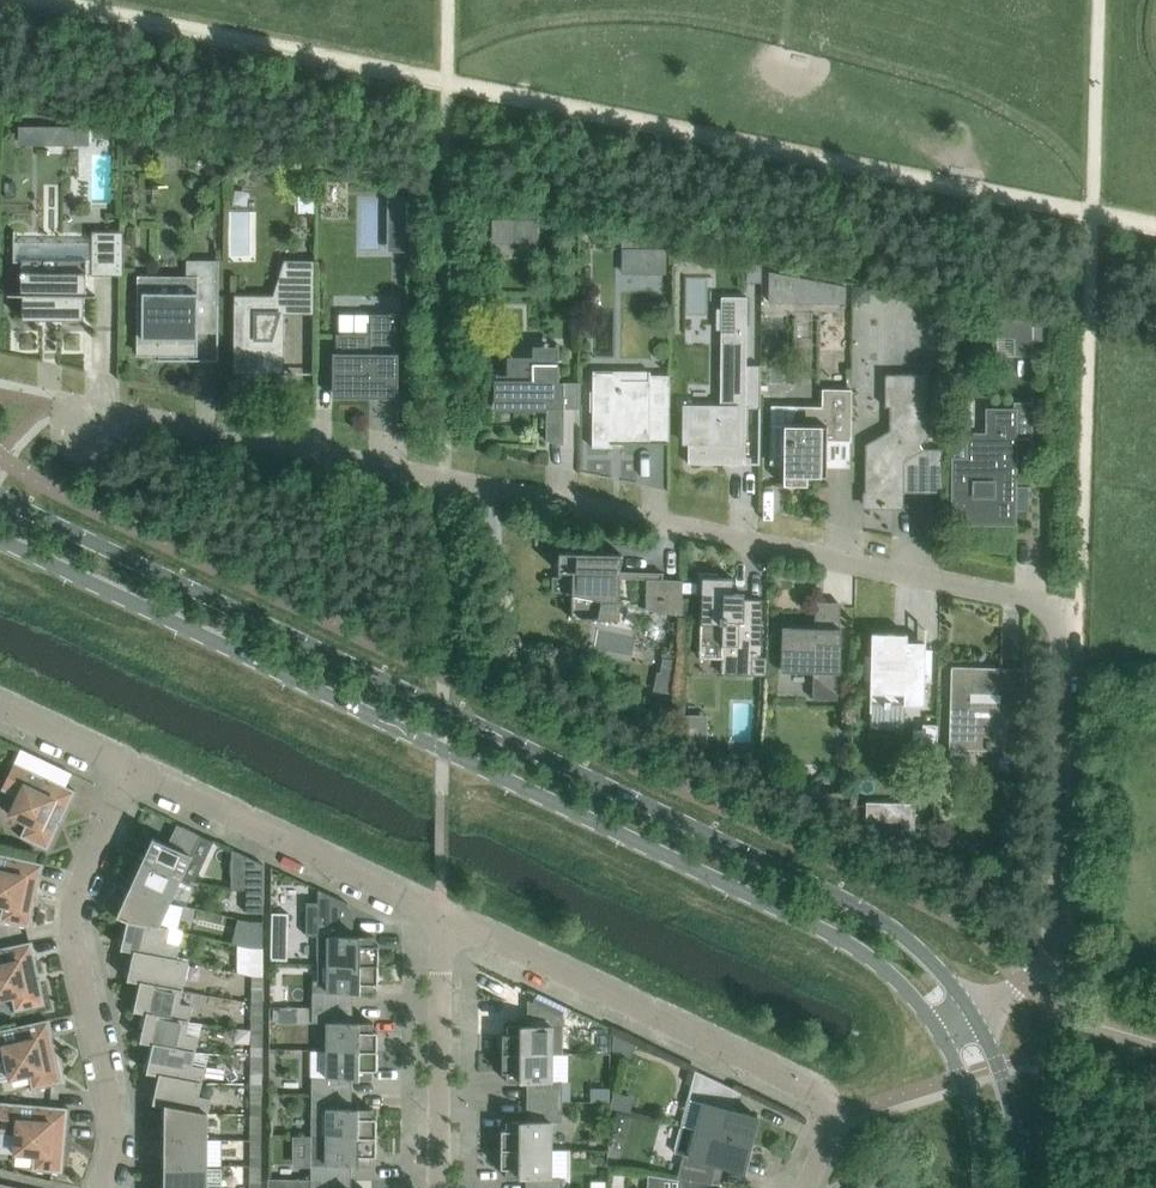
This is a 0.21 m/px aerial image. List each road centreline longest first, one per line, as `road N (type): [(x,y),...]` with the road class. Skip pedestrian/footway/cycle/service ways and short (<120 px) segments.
road 1 (residential): [(1027,983),(1058,935),(1060,608),(118,415),(88,419)]
road 2 (tertiary): [(978,1014),(954,974),(864,904),(0,493)]
road 3 (tertiary): [(0,536),(839,939),(880,966),(942,1041)]
road 4 (residential): [(805,1187),(838,1115),(822,1096),(441,909)]
road 5 (residential): [(100,1187),(111,1133),(68,904),(127,765)]
road 6 (residential): [(441,909),(127,765)]
road 7 (residential): [(439,1187),(441,909)]
road 8 (tertiary): [(1018,1187),(1007,1091),(978,1014)]
road 9 (tertiary): [(942,1041),(974,1119),(980,1187)]
road 10 (residential): [(127,765),(0,705)]

